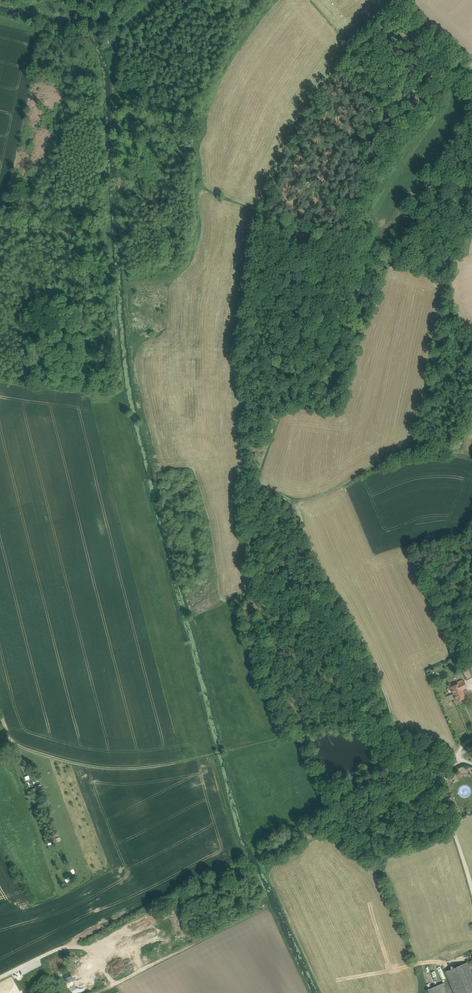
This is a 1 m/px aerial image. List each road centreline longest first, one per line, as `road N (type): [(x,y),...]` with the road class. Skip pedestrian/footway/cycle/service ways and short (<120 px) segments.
road 1 (track): [(471,461),(410,453),(321,495),(293,500),(256,484),(274,426),(249,396),(245,344),(263,201),(330,78),(405,0)]
road 2 (track): [(0,715),(16,745),(114,769),(192,759),(326,718),(374,723),(455,756)]
road 3 (track): [(397,731),(390,698),(293,500)]

